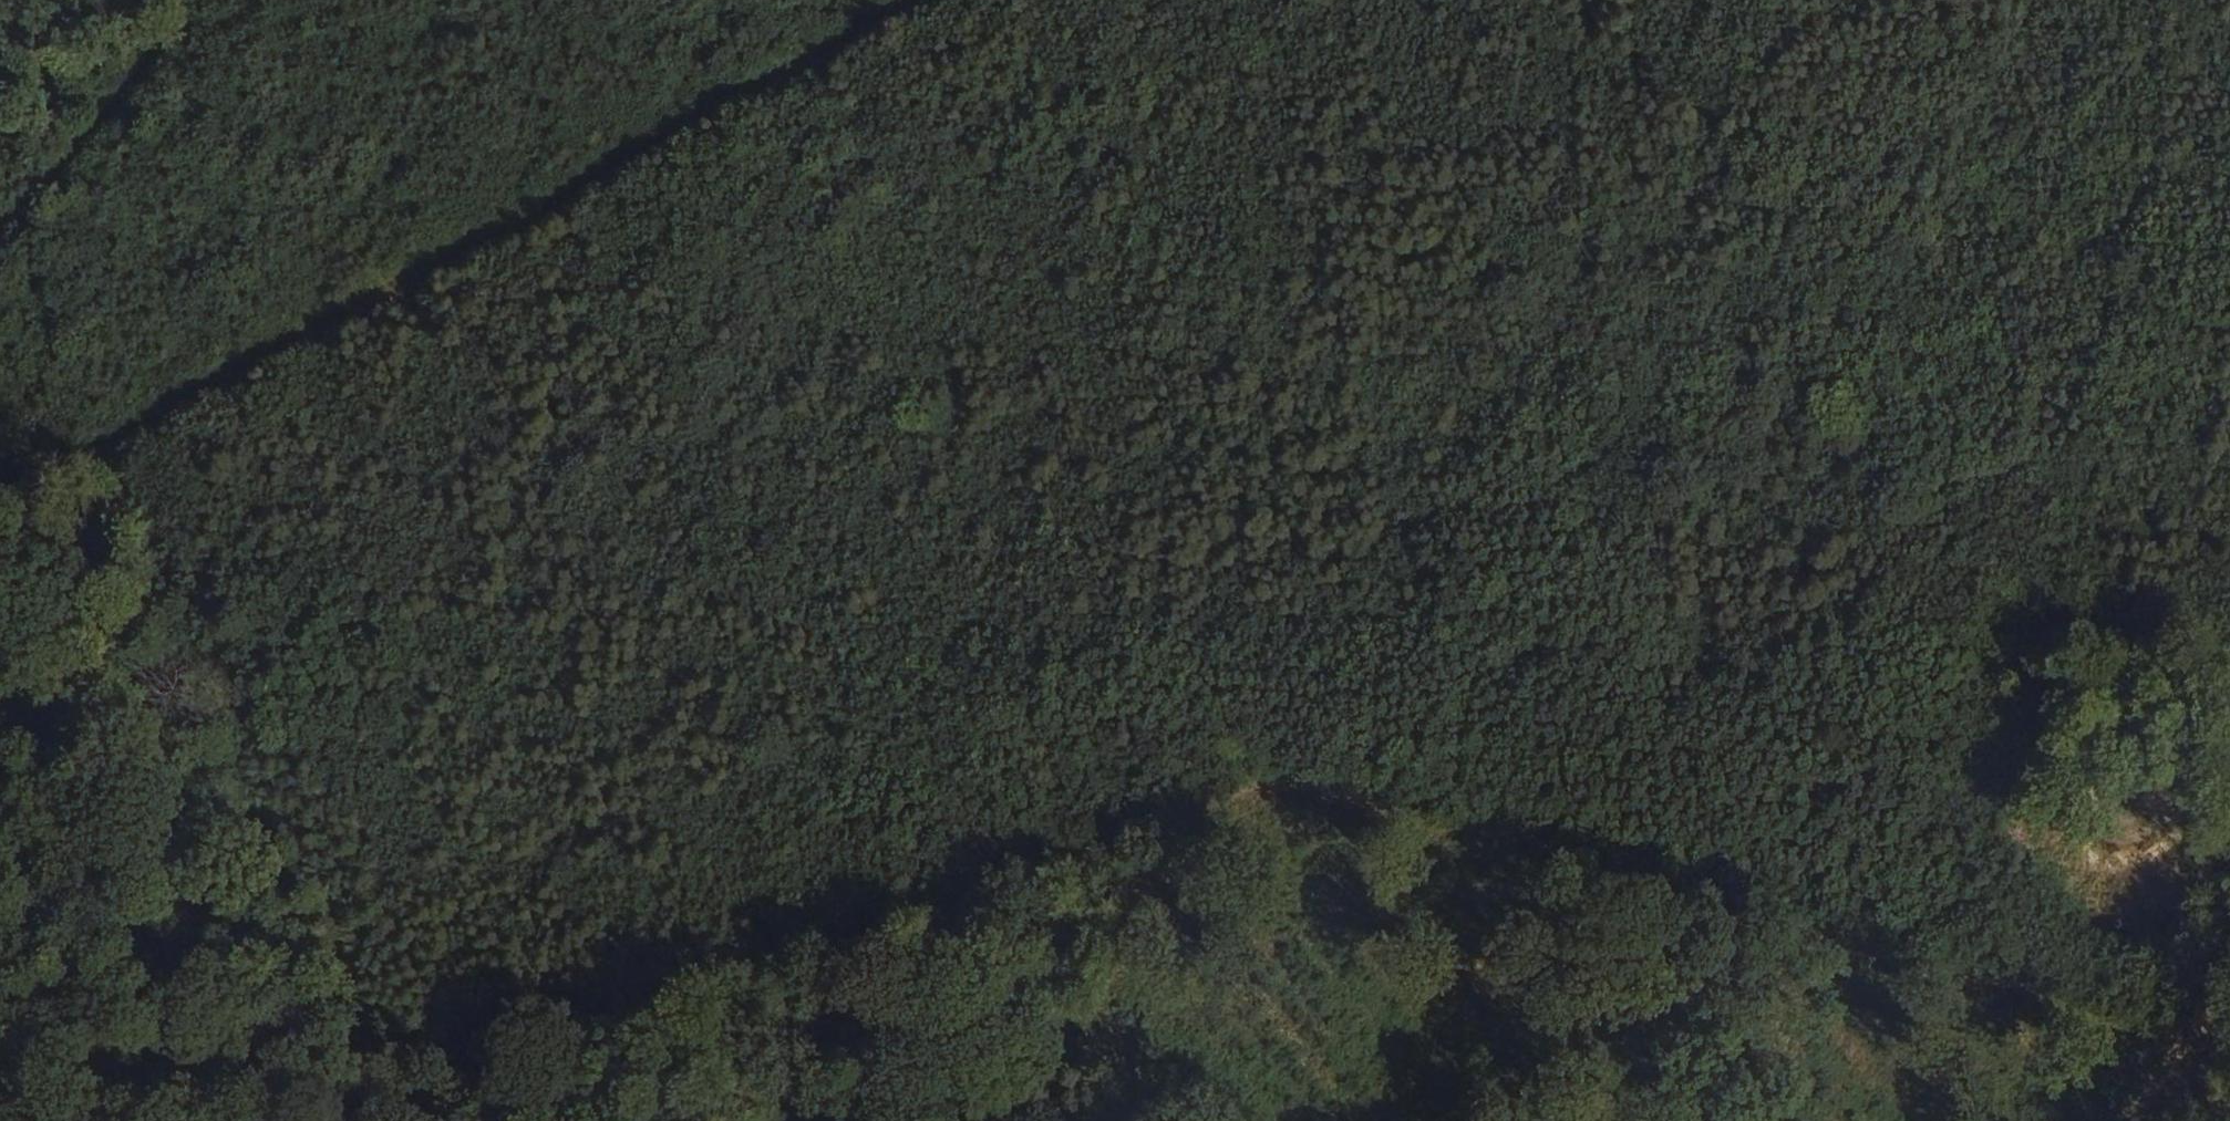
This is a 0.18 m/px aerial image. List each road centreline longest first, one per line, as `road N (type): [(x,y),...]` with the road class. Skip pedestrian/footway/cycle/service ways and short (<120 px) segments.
road 1 (track): [(0,508),(107,460),(906,0)]
road 2 (track): [(0,211),(138,81),(171,0)]
road 3 (track): [(2116,1120),(2229,996)]

